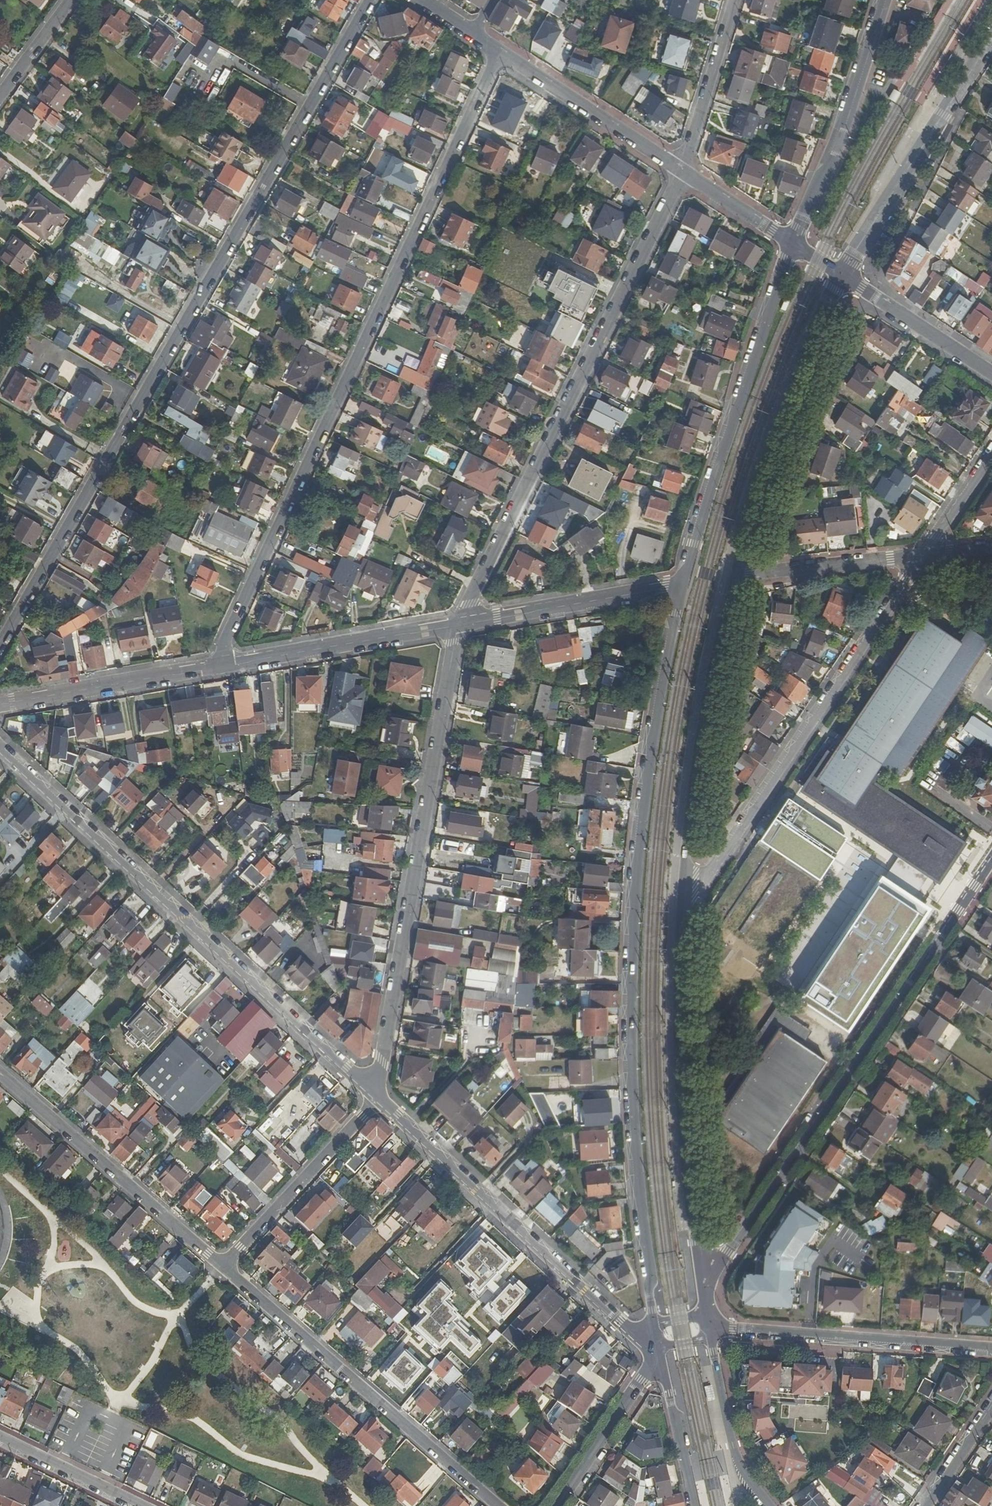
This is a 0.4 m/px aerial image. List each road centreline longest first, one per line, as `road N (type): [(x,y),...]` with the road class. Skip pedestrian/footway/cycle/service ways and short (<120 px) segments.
road 1 (residential): [(371,0),(0,651)]
road 2 (residential): [(683,584),(636,880),(636,1148),(655,1325)]
road 3 (residential): [(224,666),(223,647),(502,54)]
road 4 (residential): [(375,1098),(0,750)]
road 5 (residential): [(703,1277),(728,1253),(991,861)]
road 6 (residential): [(458,625),(681,171)]
road 7 (residential): [(375,1098),(458,625)]
road 8 (residential): [(922,556),(714,868),(685,884)]
road 9 (residential): [(703,1277),(678,1041),(685,884)]
road 10 (residential): [(655,1325),(629,1330),(375,1098)]
road 11 (residential): [(221,1265),(498,1505)]
road 12 (residential): [(790,244),(683,584)]
road 13 (residential): [(737,574),(792,388),(843,275)]
road 14 (residential): [(685,884),(711,684),(737,574)]
road 15 (residential): [(0,1073),(221,1265)]
road 16 (residential): [(991,1351),(709,1331)]
road 17 (residential): [(843,275),(991,39)]
road 18 (residential): [(790,244),(837,151),(887,0)]
road 19 (residential): [(224,666),(458,625)]
road 20 (residential): [(458,625),(683,584)]
road 21 (residential): [(221,1265),(375,1098)]
road 22 (residential): [(0,703),(224,666)]
road 23 (residential): [(502,54),(681,171)]
road 24 (unclassified): [(556,1505),(660,1347)]
road 25 (residential): [(737,574),(922,556)]
road 26 (residential): [(735,0),(681,171)]
road 27 (residential): [(771,1505),(739,1465),(711,1340)]
road 28 (residential): [(991,372),(843,275)]
road 29 (residential): [(660,1347),(694,1505)]
road 30 (residential): [(0,1440),(136,1505)]
road 31 (residential): [(681,171),(790,244)]
road 32 (residential): [(991,452),(922,556)]

